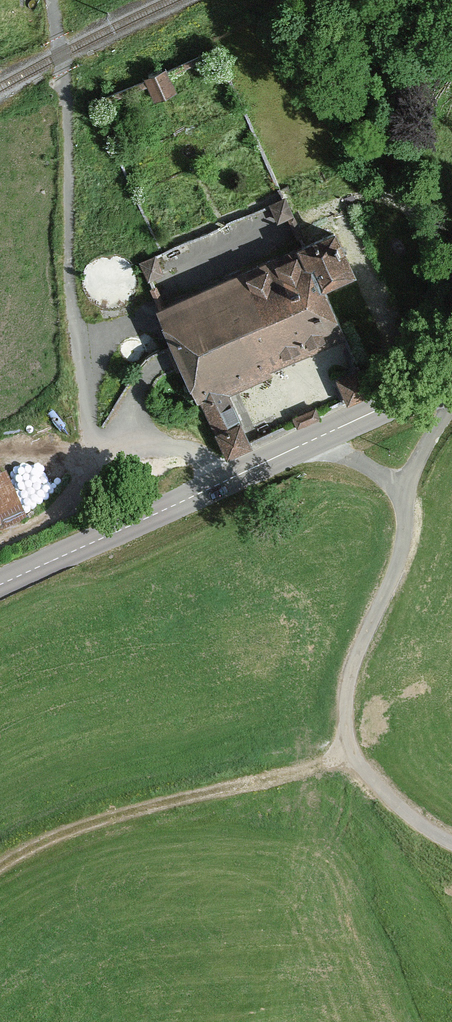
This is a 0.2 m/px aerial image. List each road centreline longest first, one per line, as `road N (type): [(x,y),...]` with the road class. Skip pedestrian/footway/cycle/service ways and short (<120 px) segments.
road 1 (track): [(50,0),(88,548)]
road 2 (tertiary): [(0,588),(451,378)]
road 3 (track): [(386,410),(402,503),(387,591),(346,680),(355,757),(410,816),(451,837)]

